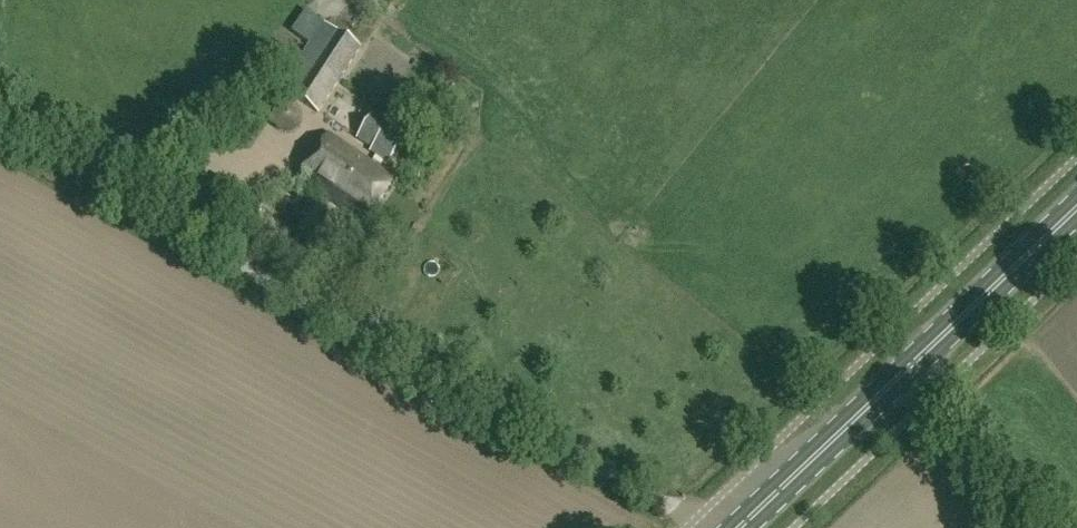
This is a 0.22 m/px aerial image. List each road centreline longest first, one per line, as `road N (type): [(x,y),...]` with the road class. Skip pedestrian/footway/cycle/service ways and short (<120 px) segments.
road 1 (primary): [(740,527),(914,365)]
road 2 (primary): [(914,365),(1076,210)]
road 3 (unclassified): [(1047,527),(914,365)]

